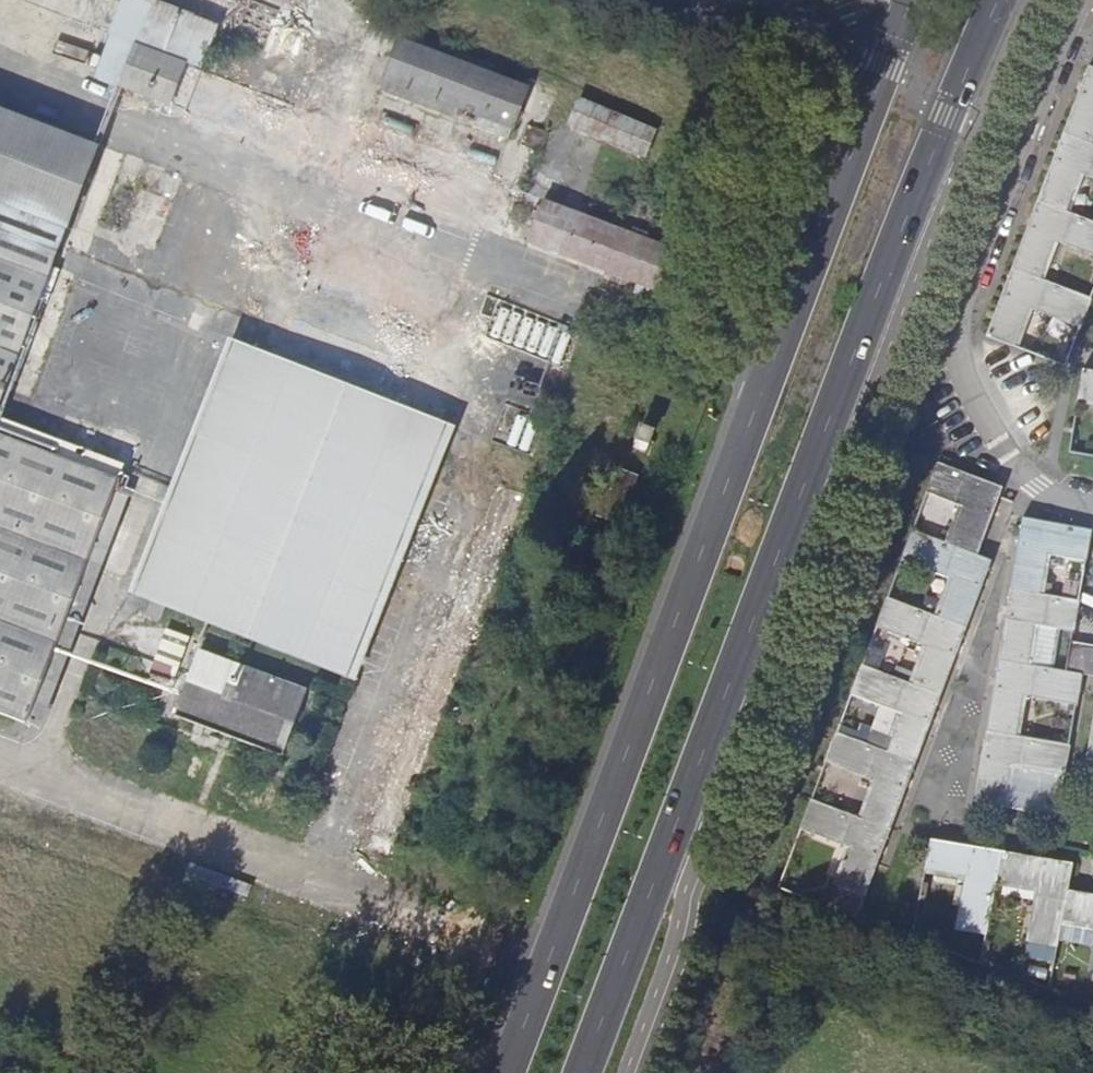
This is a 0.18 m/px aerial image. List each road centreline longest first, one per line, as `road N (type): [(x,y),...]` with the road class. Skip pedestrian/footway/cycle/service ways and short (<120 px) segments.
road 1 (primary): [(585,1072),(998,0)]
road 2 (primary): [(910,0),(505,1072)]
road 3 (residential): [(1090,0),(957,303),(953,369),(1012,467),(1054,507),(1092,515)]

